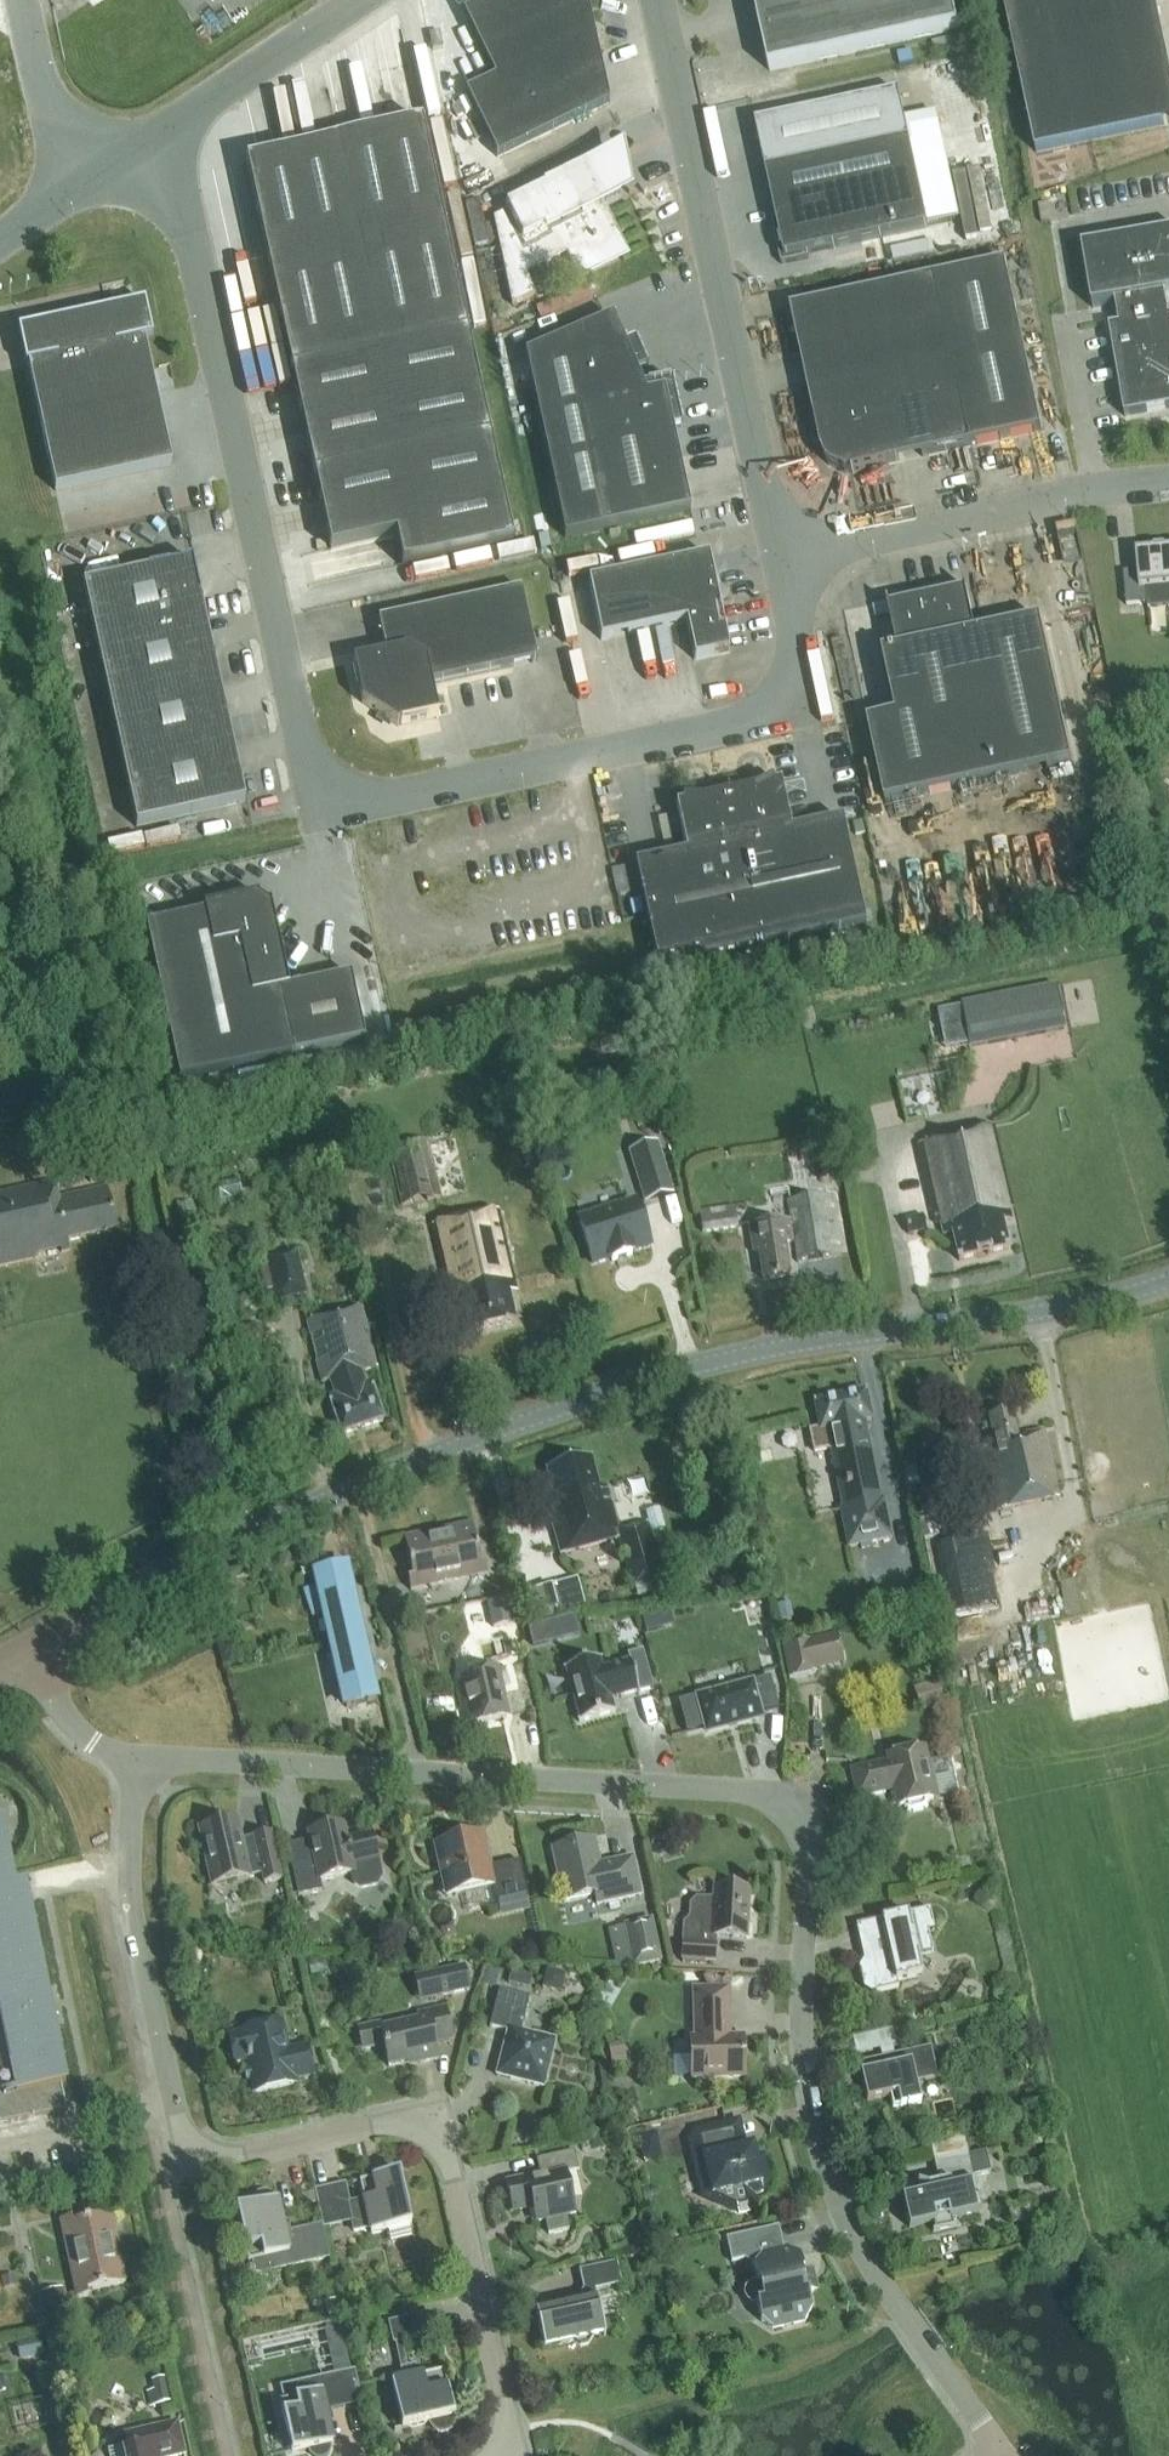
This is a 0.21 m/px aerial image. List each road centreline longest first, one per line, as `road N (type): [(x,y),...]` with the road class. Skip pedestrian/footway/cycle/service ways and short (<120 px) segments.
road 1 (unclassified): [(169,133),(322,809),(812,699),(788,557)]
road 2 (residential): [(905,2320),(851,2237),(811,2110),(804,2036),(812,1795),(135,1757)]
road 3 (tertiary): [(28,1646),(304,1508),(510,1422),(607,1391),(811,1342),(1091,1305),(1168,1281)]
road 4 (residential): [(495,2455),(506,2433),(504,2414),(440,2148),(415,2129),(389,2124),(231,2160),(200,2150),(183,2131),(136,1921),(135,1757)]
road 5 (unclassified): [(788,557),(661,0)]
road 6 (unclassified): [(788,557),(1168,483)]
road 7 (unclassified): [(169,133),(360,0)]
road 8 (unclassified): [(69,197),(25,0)]
road 9 (residential): [(135,1757),(87,1738),(28,1646)]
road 10 (residential): [(1002,2455),(931,2358)]

